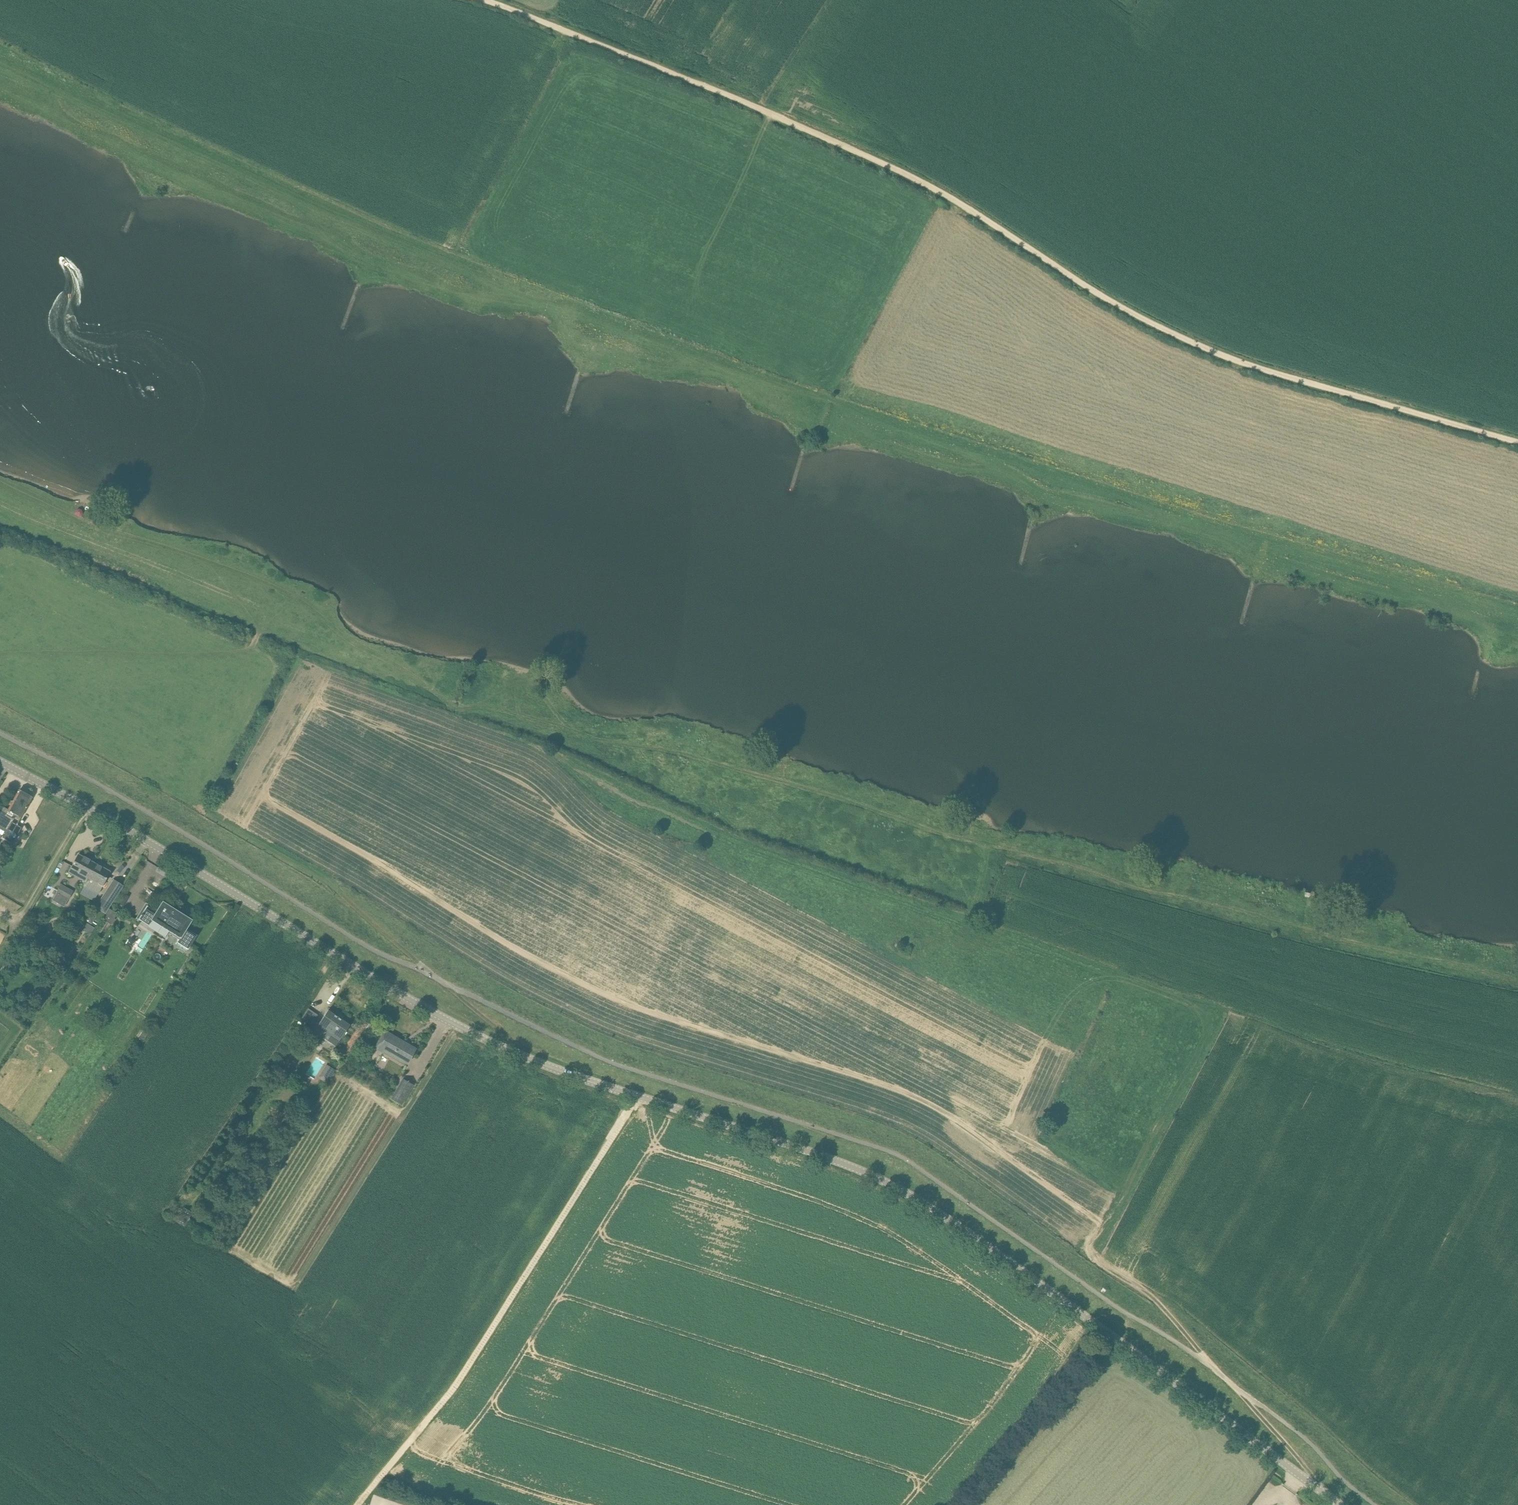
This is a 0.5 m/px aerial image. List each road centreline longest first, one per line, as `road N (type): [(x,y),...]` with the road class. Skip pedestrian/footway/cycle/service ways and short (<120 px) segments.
road 1 (tertiary): [(1341,1504),(917,1199),(819,1155),(499,1046),(0,761)]
road 2 (track): [(483,0),(922,183),(1087,286),(1233,359),(1517,441)]
road 3 (track): [(360,1504),(461,1382),(641,1097)]
road 4 (track): [(1325,1493),(1158,1302),(1091,1257)]
road 5 (track): [(521,1056),(341,894)]
road 6 (track): [(960,1504),(1112,1336)]

